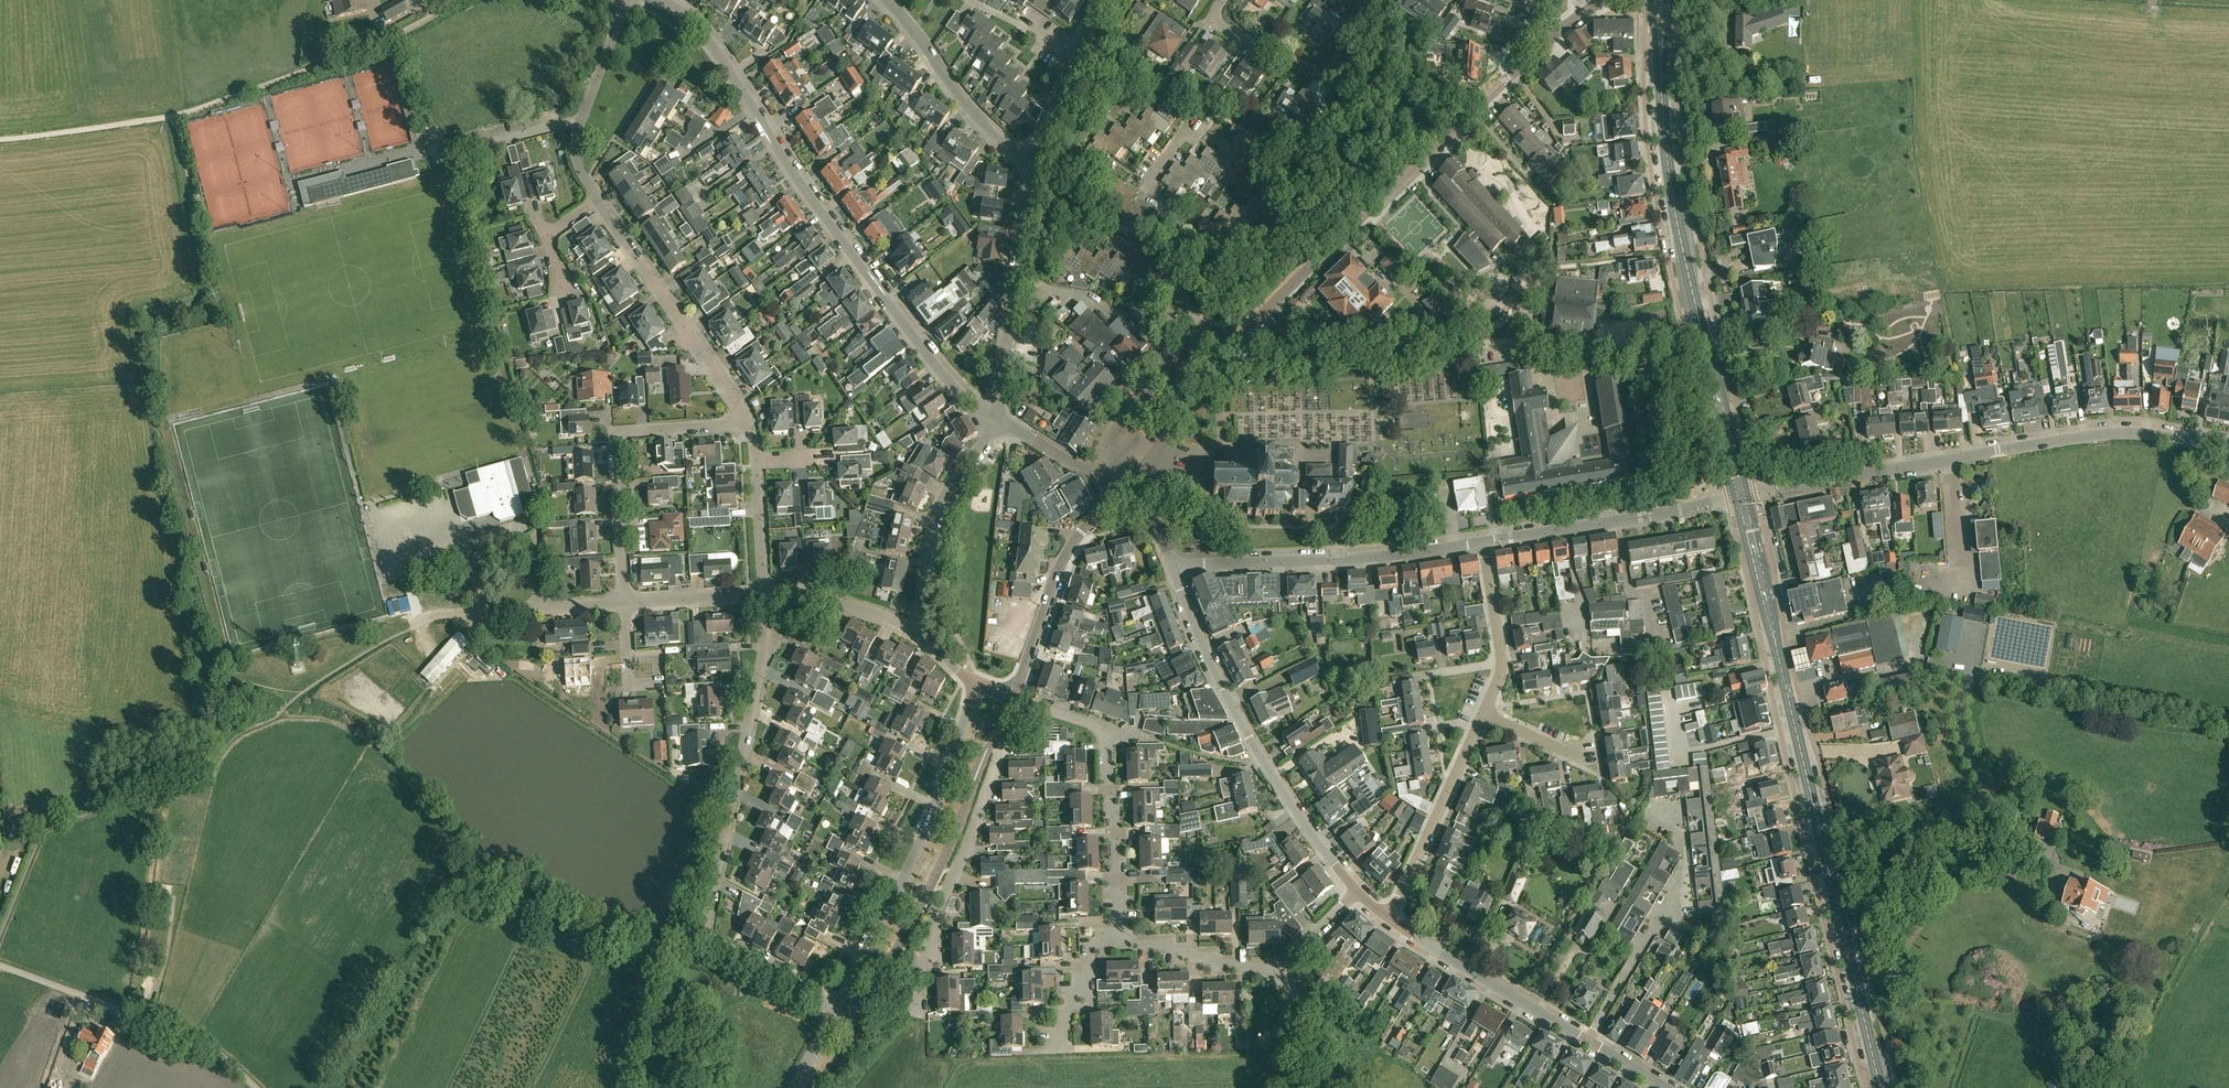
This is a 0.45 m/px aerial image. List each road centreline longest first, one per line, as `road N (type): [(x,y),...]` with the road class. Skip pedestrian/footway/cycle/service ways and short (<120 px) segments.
road 1 (primary): [(1880,1087),(1742,498)]
road 2 (residential): [(996,418),(934,365),(783,160),(709,43),(655,0)]
road 3 (residential): [(840,1007),(706,939),(757,694),(766,594)]
road 4 (residential): [(2228,447),(2111,434),(1742,498)]
road 5 (residential): [(1562,29),(1239,337)]
road 6 (residential): [(1359,894),(1259,759),(1203,648),(1175,571)]
road 7 (residential): [(840,1007),(918,853),(978,683)]
road 8 (residential): [(919,1014),(919,960),(934,959),(935,921),(978,818),(1016,697)]
road 9 (residential): [(1664,1087),(1389,921)]
road 10 (residential): [(1175,571),(1483,543)]
road 11 (residential): [(624,602),(617,435),(746,419)]
road 12 (primary): [(1709,360),(1671,187),(1662,70)]
road 13 (unclassified): [(243,1087),(148,1022),(0,966)]
road 14 (residential): [(1359,894),(1277,967),(1176,954),(1166,943),(1121,945)]
road 15 (residential): [(1483,543),(1742,498)]
road 16 (residential): [(1273,366),(1534,340)]
road 17 (residential): [(996,418),(1036,164)]
road 18 (residential): [(996,418),(938,508),(916,632)]
road 19 (residential): [(1389,921),(1485,715)]
road 20 (residential): [(1036,164),(952,90),(885,0)]
road 21 (residential): [(599,199),(575,142),(627,0)]
road 22 (residential): [(1121,945),(1106,735)]
road 23 (residential): [(1016,697),(1057,575),(1082,533)]
road 24 (residential): [(1485,715),(1502,661),(1483,543)]
road 25 (residential): [(697,339),(599,199)]
road 26 (unclassified): [(1176,277),(1178,217),(1155,201),(1156,175),(1186,135)]
road 27 (residential): [(916,632),(836,600),(766,594)]
road 28 (residential): [(1223,0),(1219,27),(1324,73),(1334,67)]
road 29 (residential): [(1121,945),(1091,945),(1092,972),(1066,1007),(1068,1053)]
road 30 (residential): [(766,594),(624,602)]
road 31 (primary): [(1709,360),(1742,498)]
road 32 (residential): [(1116,492),(1156,450),(1189,375)]
road 33 (residential): [(766,594),(757,461)]
road 34 (unclassified): [(410,630),(448,615),(540,609)]
road 35 (track): [(1282,1087),(1293,976),(1288,963)]
road 36 (residential): [(1077,59),(972,0)]

